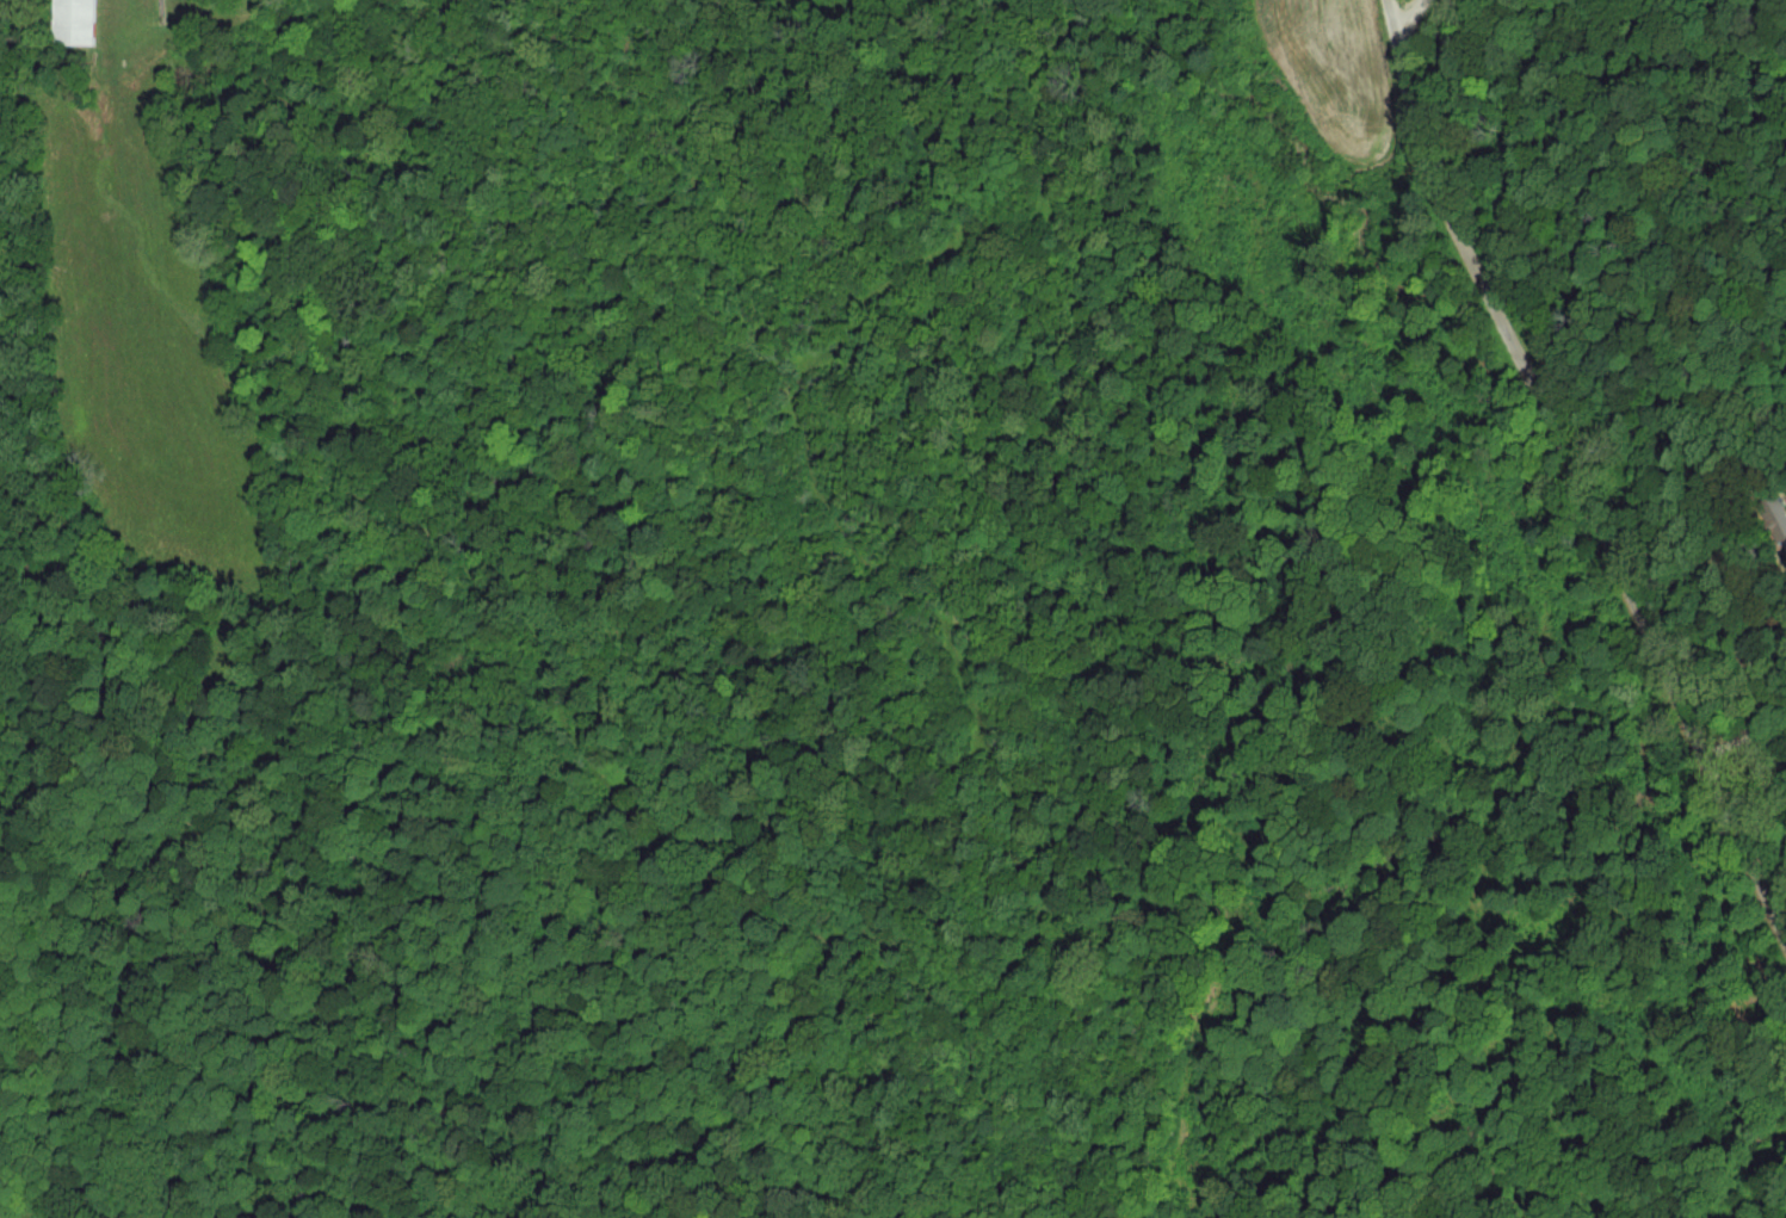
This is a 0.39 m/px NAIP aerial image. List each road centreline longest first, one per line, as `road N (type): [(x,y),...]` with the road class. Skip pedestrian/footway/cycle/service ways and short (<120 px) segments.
road 1 (residential): [(1785,940),(1565,445),(1430,169),(1389,0)]

